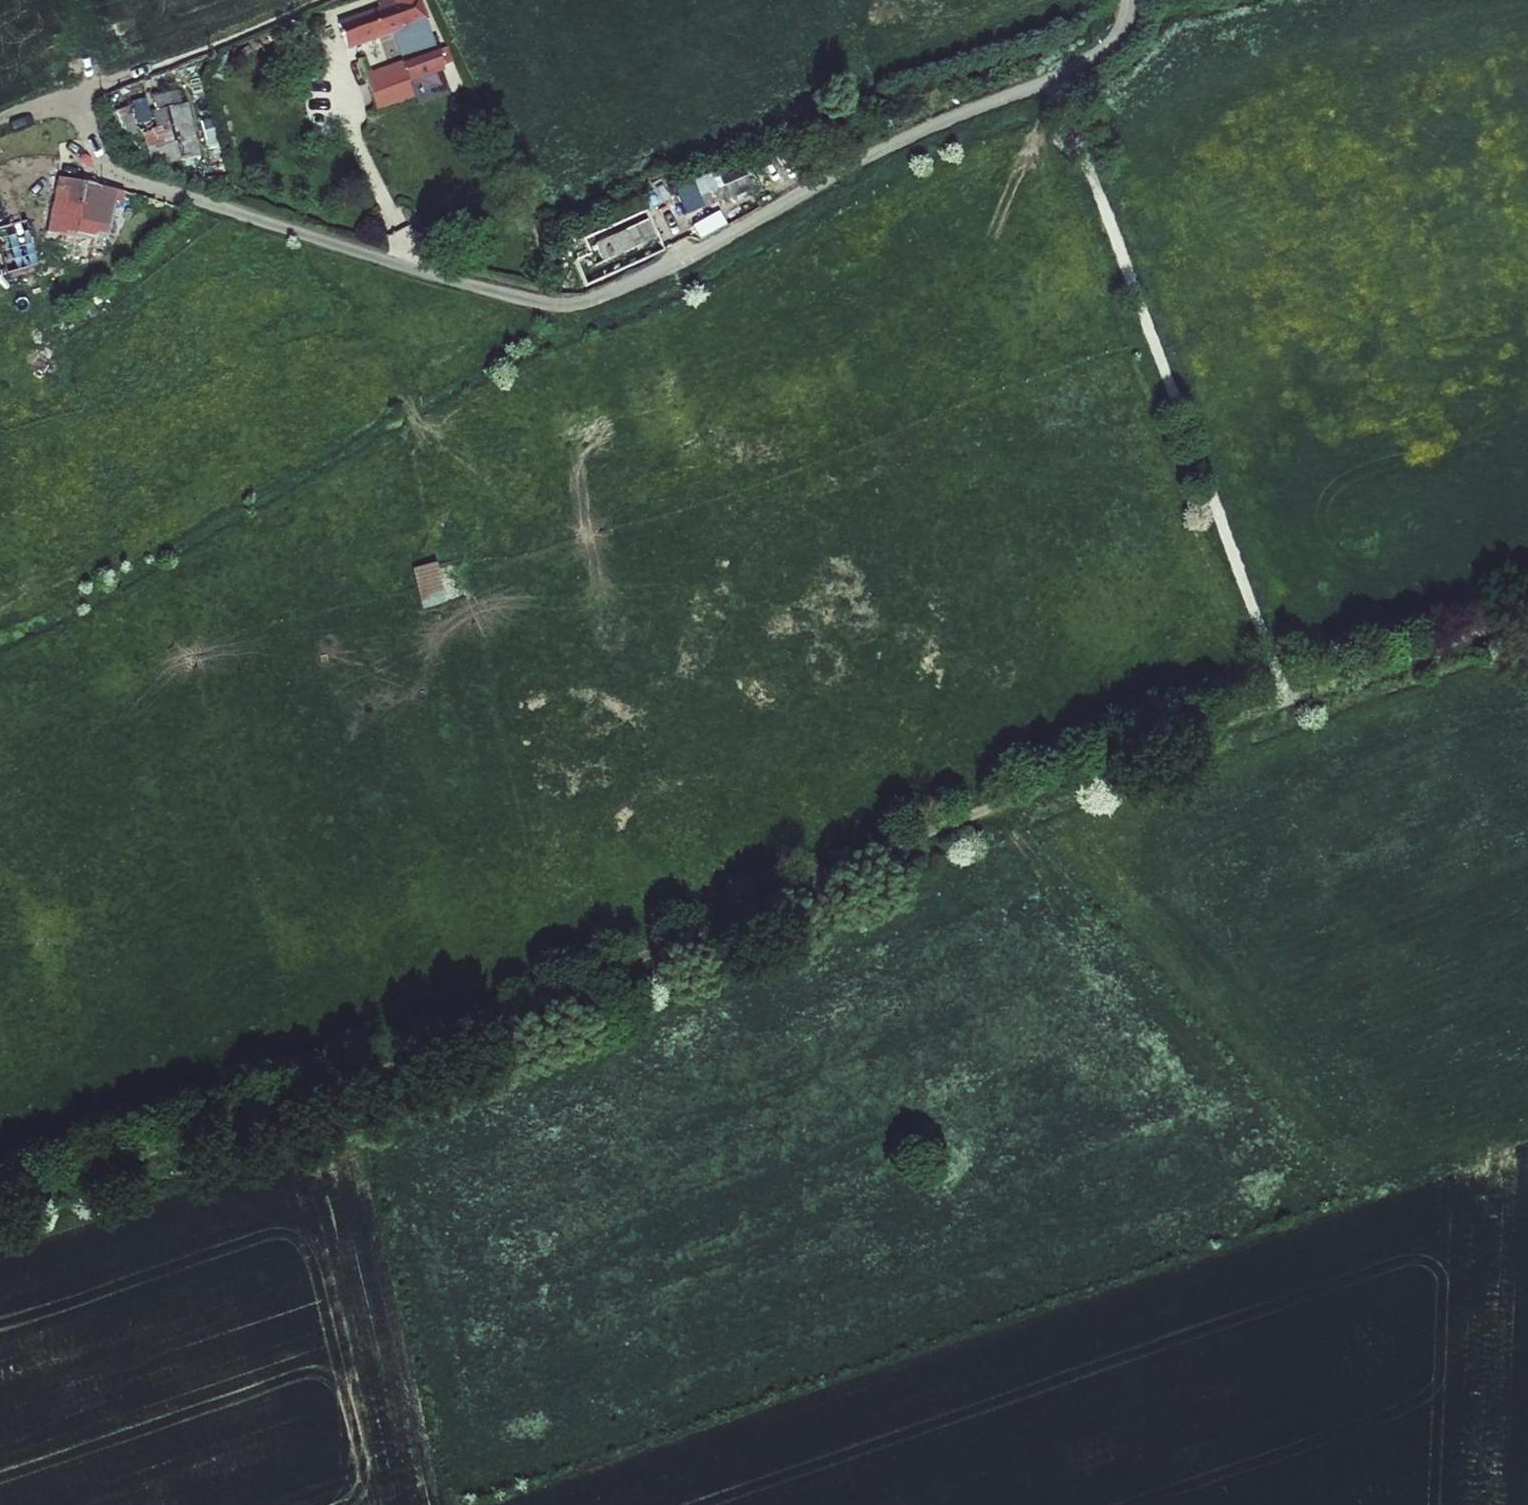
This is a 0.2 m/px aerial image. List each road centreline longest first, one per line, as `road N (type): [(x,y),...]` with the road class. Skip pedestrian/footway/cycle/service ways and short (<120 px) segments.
road 1 (residential): [(86,131),(101,162),(133,182),(430,274),(535,302),(578,304),(714,242),(870,154),(1087,62),(1119,34),(1129,0)]
road 2 (track): [(0,119),(75,89),(86,131)]

